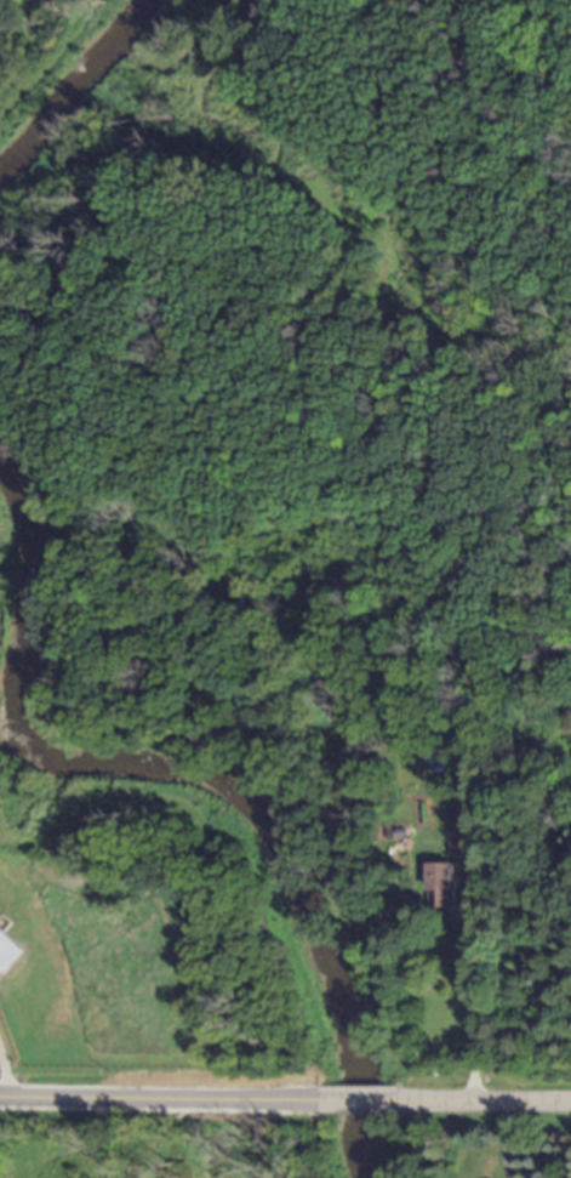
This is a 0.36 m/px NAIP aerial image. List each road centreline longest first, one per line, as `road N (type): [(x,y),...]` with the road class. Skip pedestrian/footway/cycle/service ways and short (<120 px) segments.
road 1 (tertiary): [(570,1106),(0,1100)]

